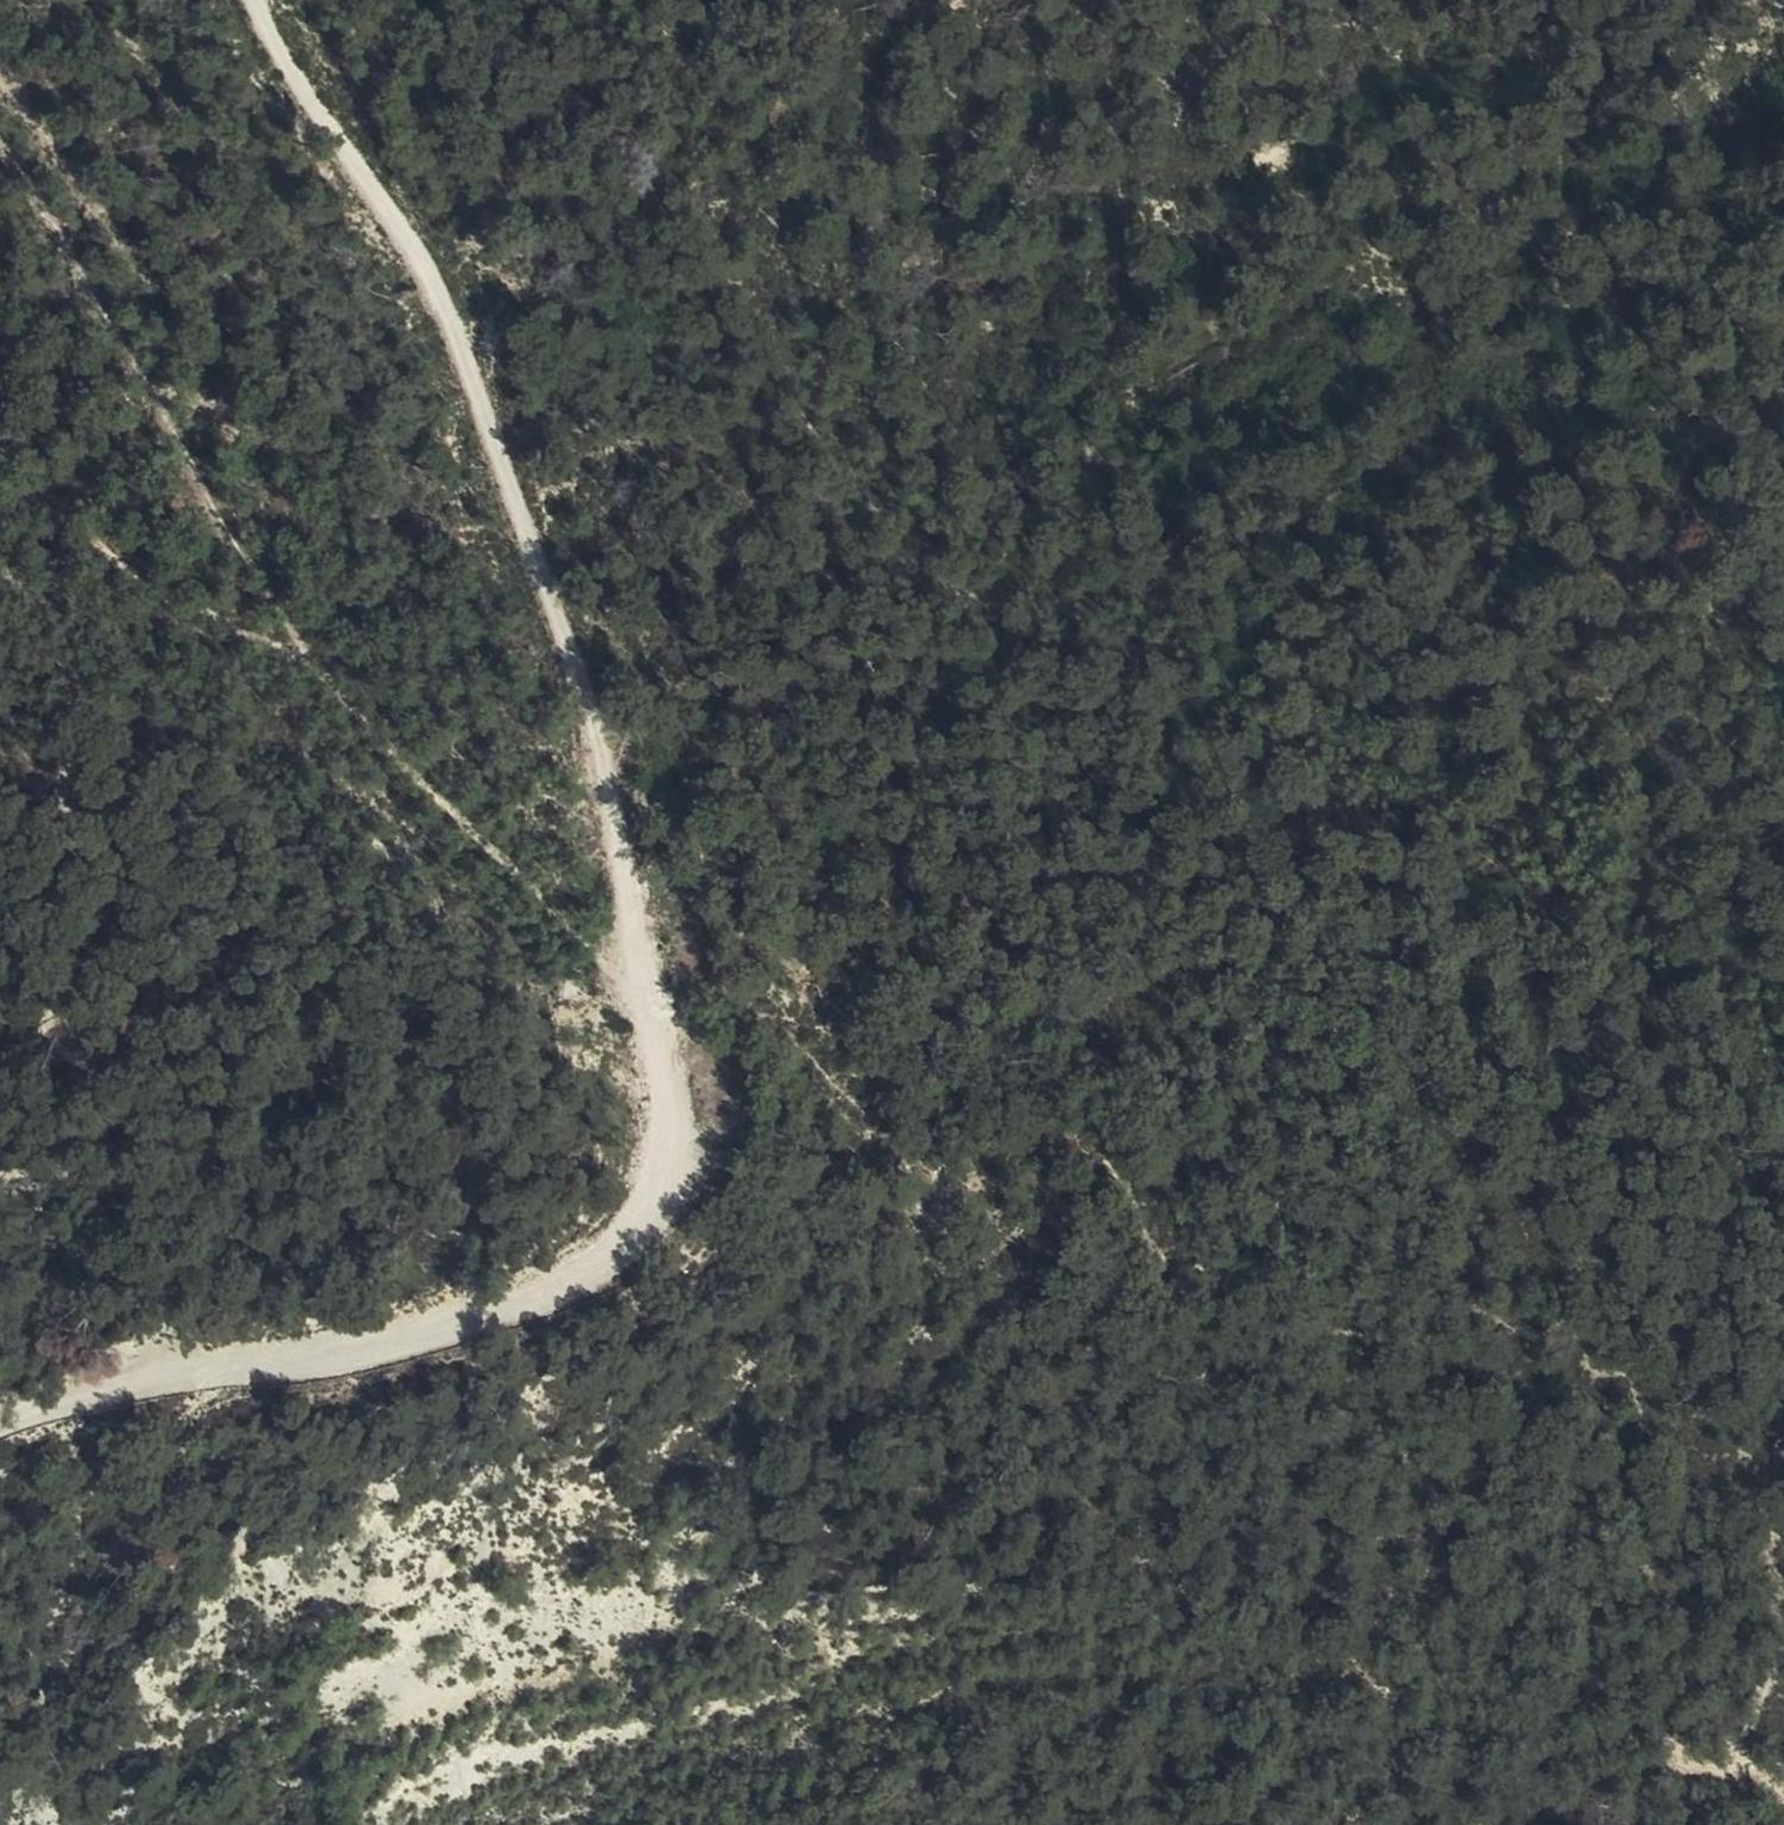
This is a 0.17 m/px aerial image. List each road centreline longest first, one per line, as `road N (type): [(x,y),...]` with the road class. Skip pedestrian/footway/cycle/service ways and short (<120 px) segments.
road 1 (track): [(258,0),(439,323),(534,554),(617,833),(667,1139),(644,1232),(530,1302),(298,1365),(90,1400),(0,1434)]

